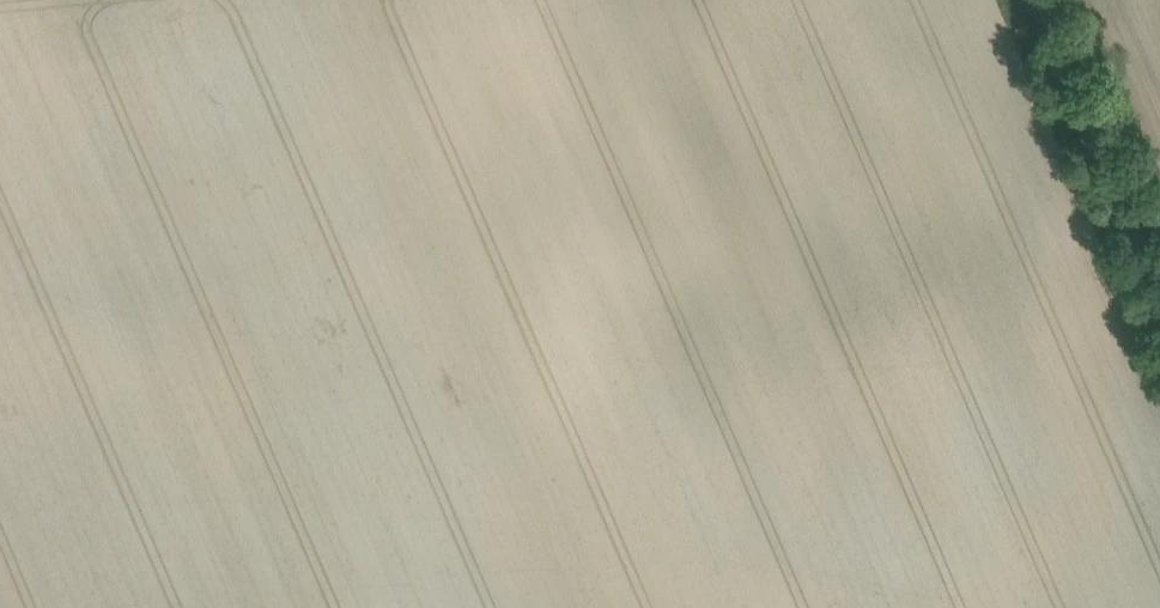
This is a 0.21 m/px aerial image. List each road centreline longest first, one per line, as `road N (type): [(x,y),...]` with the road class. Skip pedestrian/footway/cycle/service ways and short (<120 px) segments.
road 1 (track): [(1043,0),(1159,275)]

